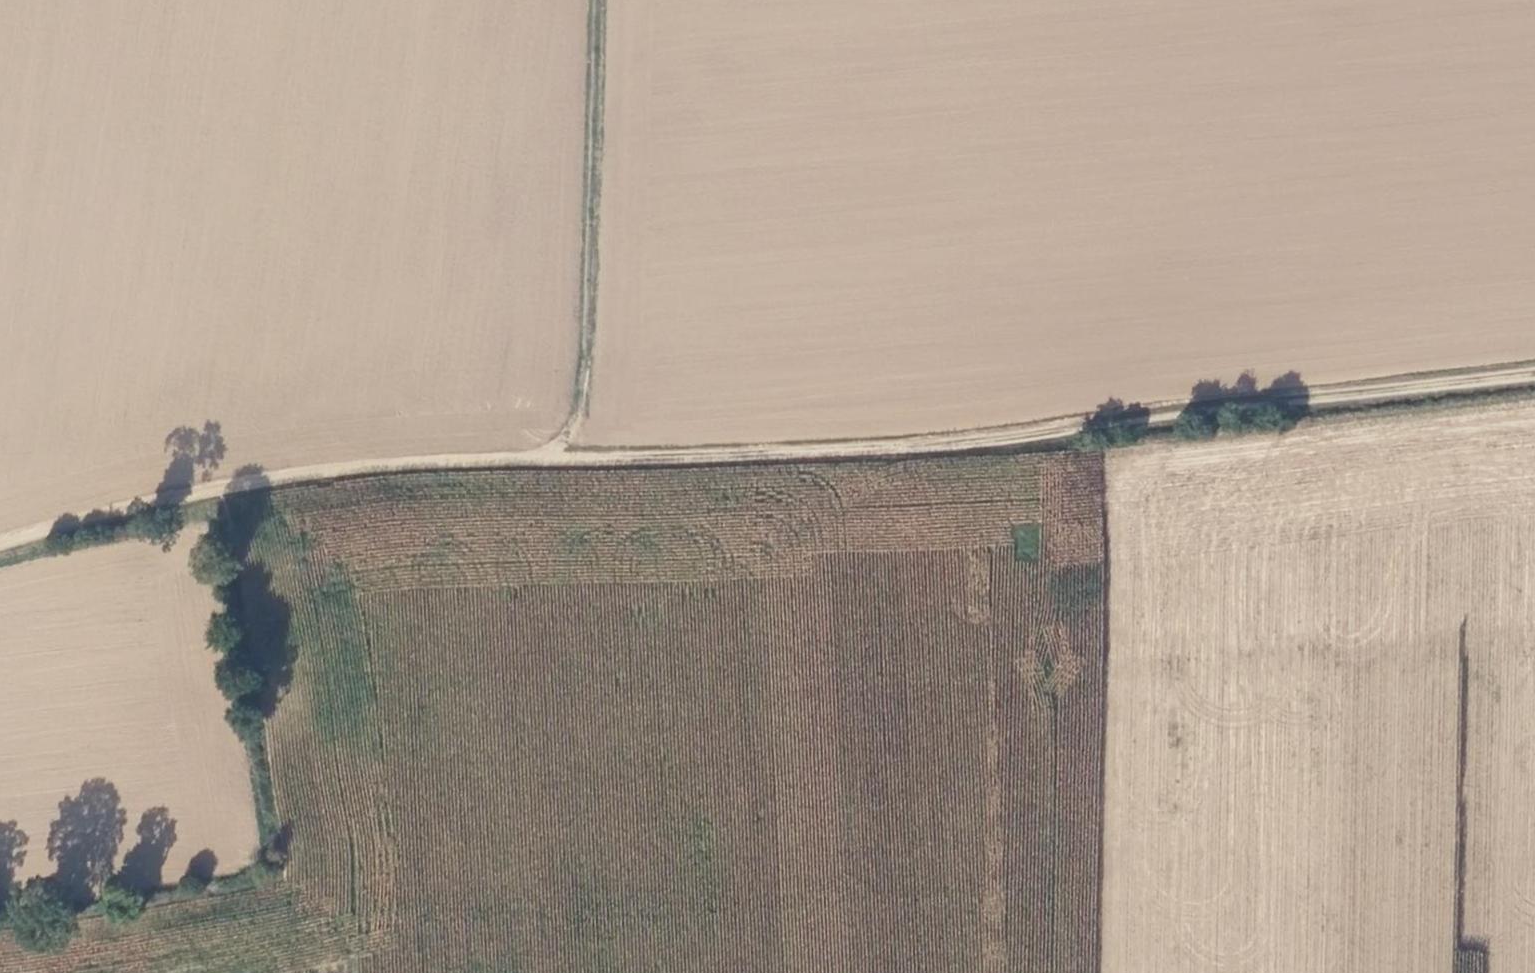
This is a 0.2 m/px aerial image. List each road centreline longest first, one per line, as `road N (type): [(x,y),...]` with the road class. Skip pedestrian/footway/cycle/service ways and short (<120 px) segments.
road 1 (track): [(0,545),(330,466),(1016,438),(1534,376)]
road 2 (track): [(568,457),(592,0)]

